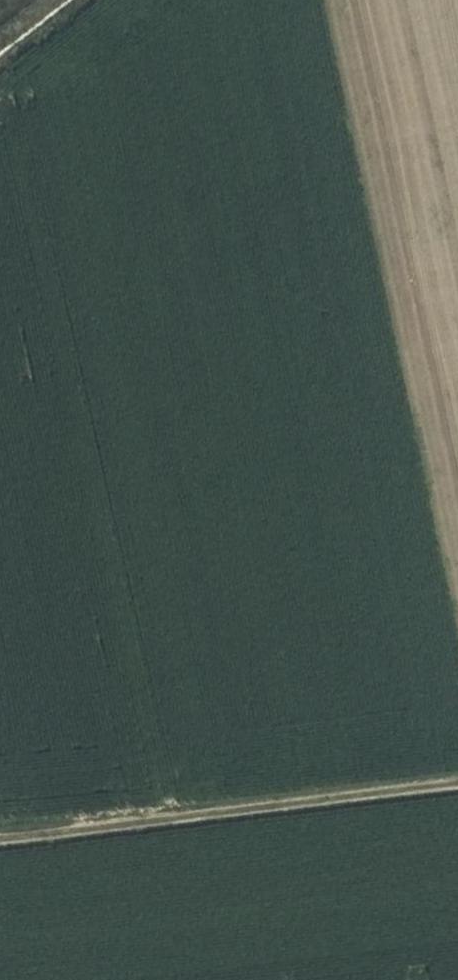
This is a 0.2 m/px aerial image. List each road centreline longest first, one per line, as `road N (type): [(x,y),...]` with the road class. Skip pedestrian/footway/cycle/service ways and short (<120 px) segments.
road 1 (track): [(0,836),(457,787)]

